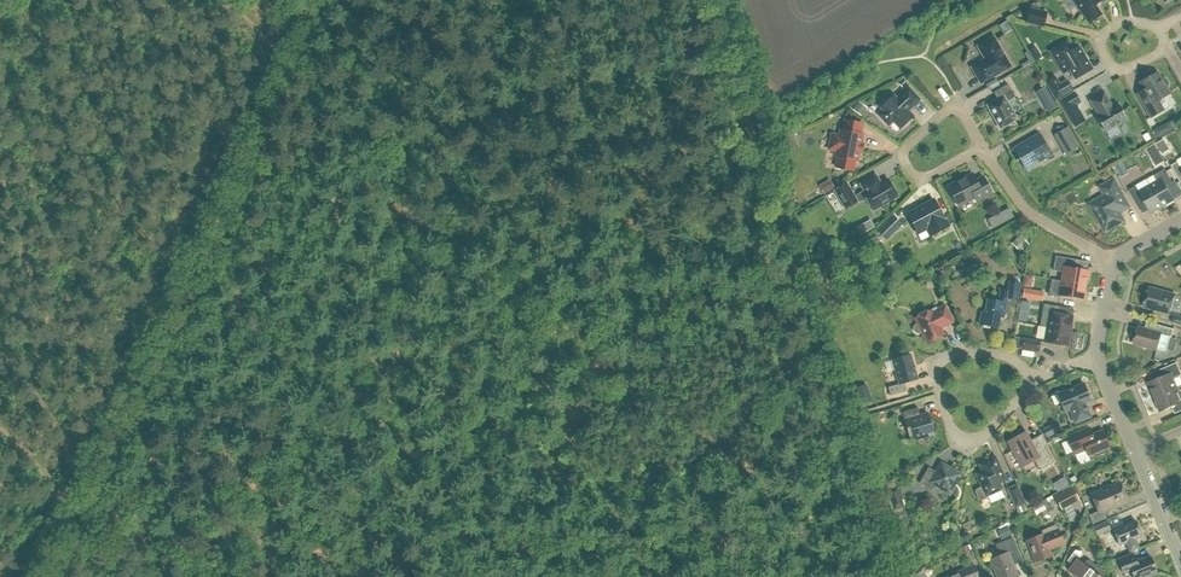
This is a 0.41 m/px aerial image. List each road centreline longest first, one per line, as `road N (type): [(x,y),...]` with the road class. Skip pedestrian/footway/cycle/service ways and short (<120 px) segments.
road 1 (track): [(796,273),(203,535),(145,512),(84,514)]
road 2 (track): [(62,576),(87,503),(273,107),(259,100),(279,47)]
road 3 (unclassified): [(1027,373),(1010,355),(970,352),(937,362),(934,371),(950,428),(963,440),(977,439),(1025,394)]
road 4 (residential): [(980,145),(956,100),(903,147),(904,164),(919,179),(947,165)]
road 5 (residential): [(1115,263),(1022,204),(980,145)]
road 6 (residential): [(1156,28),(1132,20),(1112,25),(1101,51),(1112,67),(1129,67),(1164,44)]
road 7 (residential): [(1134,450),(1180,563)]

